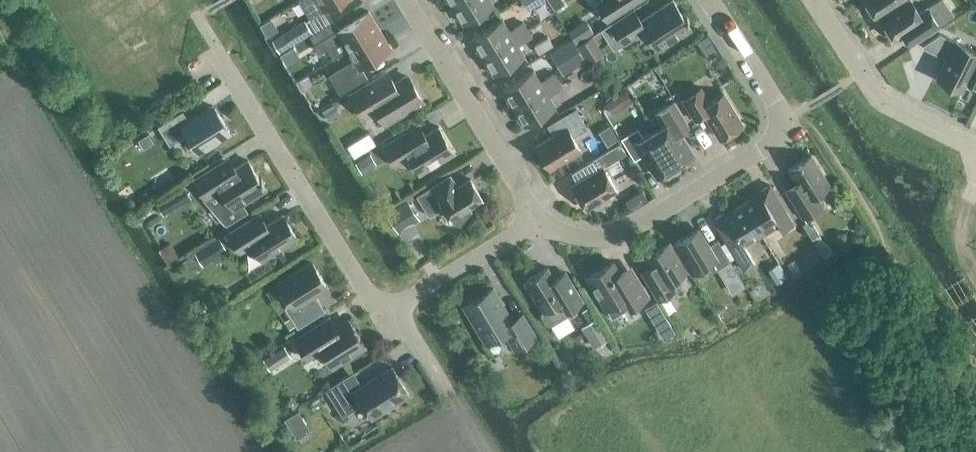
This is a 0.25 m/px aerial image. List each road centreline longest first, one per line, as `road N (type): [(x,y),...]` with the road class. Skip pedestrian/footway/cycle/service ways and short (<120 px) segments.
road 1 (residential): [(541,223),(613,231),(646,224),(793,132),(709,0)]
road 2 (residential): [(230,81),(376,307),(396,309)]
road 3 (residential): [(541,223),(406,0)]
road 4 (residential): [(975,149),(882,101),(814,0)]
road 5 (residential): [(396,309),(541,223)]

